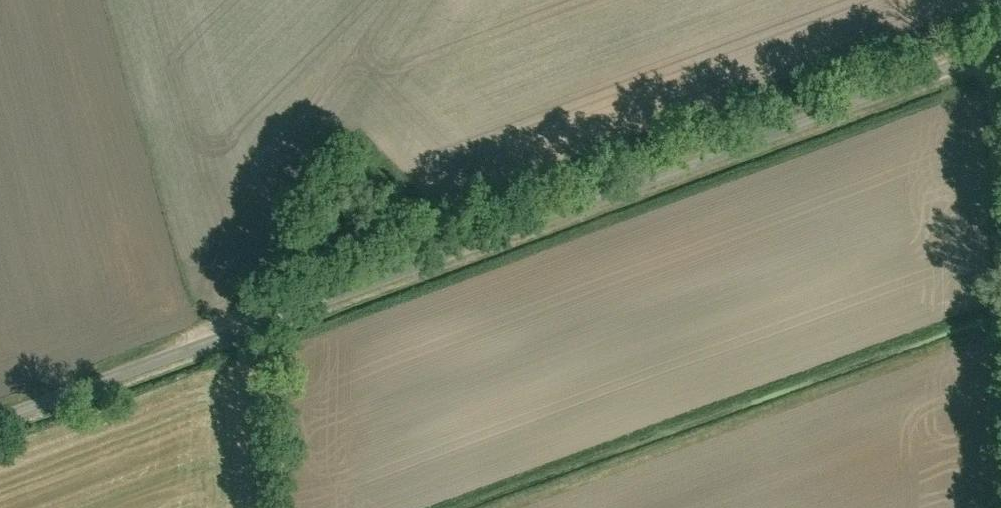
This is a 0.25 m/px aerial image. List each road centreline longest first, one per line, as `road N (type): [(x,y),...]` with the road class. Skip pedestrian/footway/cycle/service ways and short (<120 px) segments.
road 1 (unclassified): [(0,422),(1000,55)]
road 2 (track): [(267,323),(269,507)]

